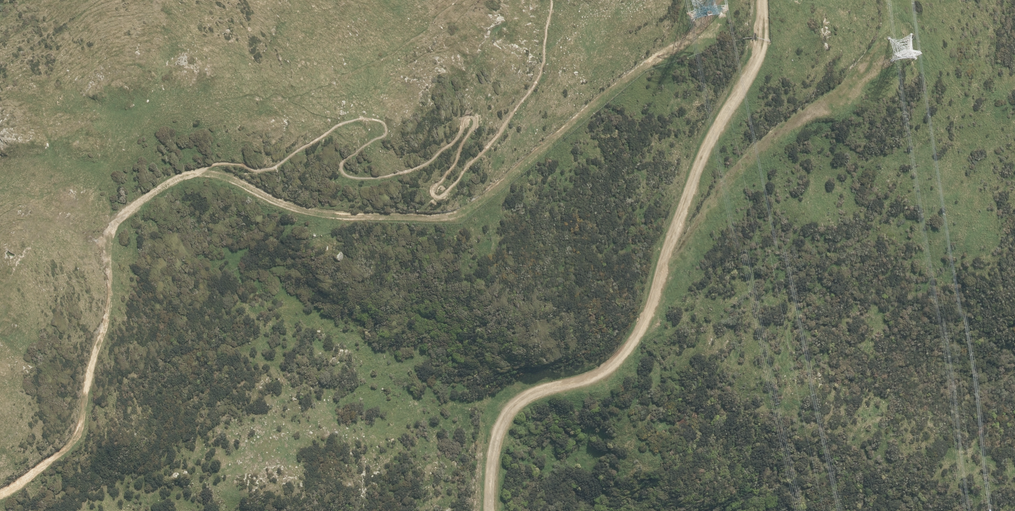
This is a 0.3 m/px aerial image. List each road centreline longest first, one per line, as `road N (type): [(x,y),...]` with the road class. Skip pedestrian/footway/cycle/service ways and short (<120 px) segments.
road 1 (track): [(481,510),(480,461),(501,419),(516,403),(587,383),(643,327),(704,154),(755,64),(763,0)]
road 2 (track): [(195,175),(246,185),(307,211),(451,217),(627,76),(717,28),(724,0)]
road 3 (track): [(0,498),(59,450),(76,424),(100,331),(104,250),(127,209),(151,189),(195,175)]
road 4 (track): [(657,284),(723,188),(878,53)]

